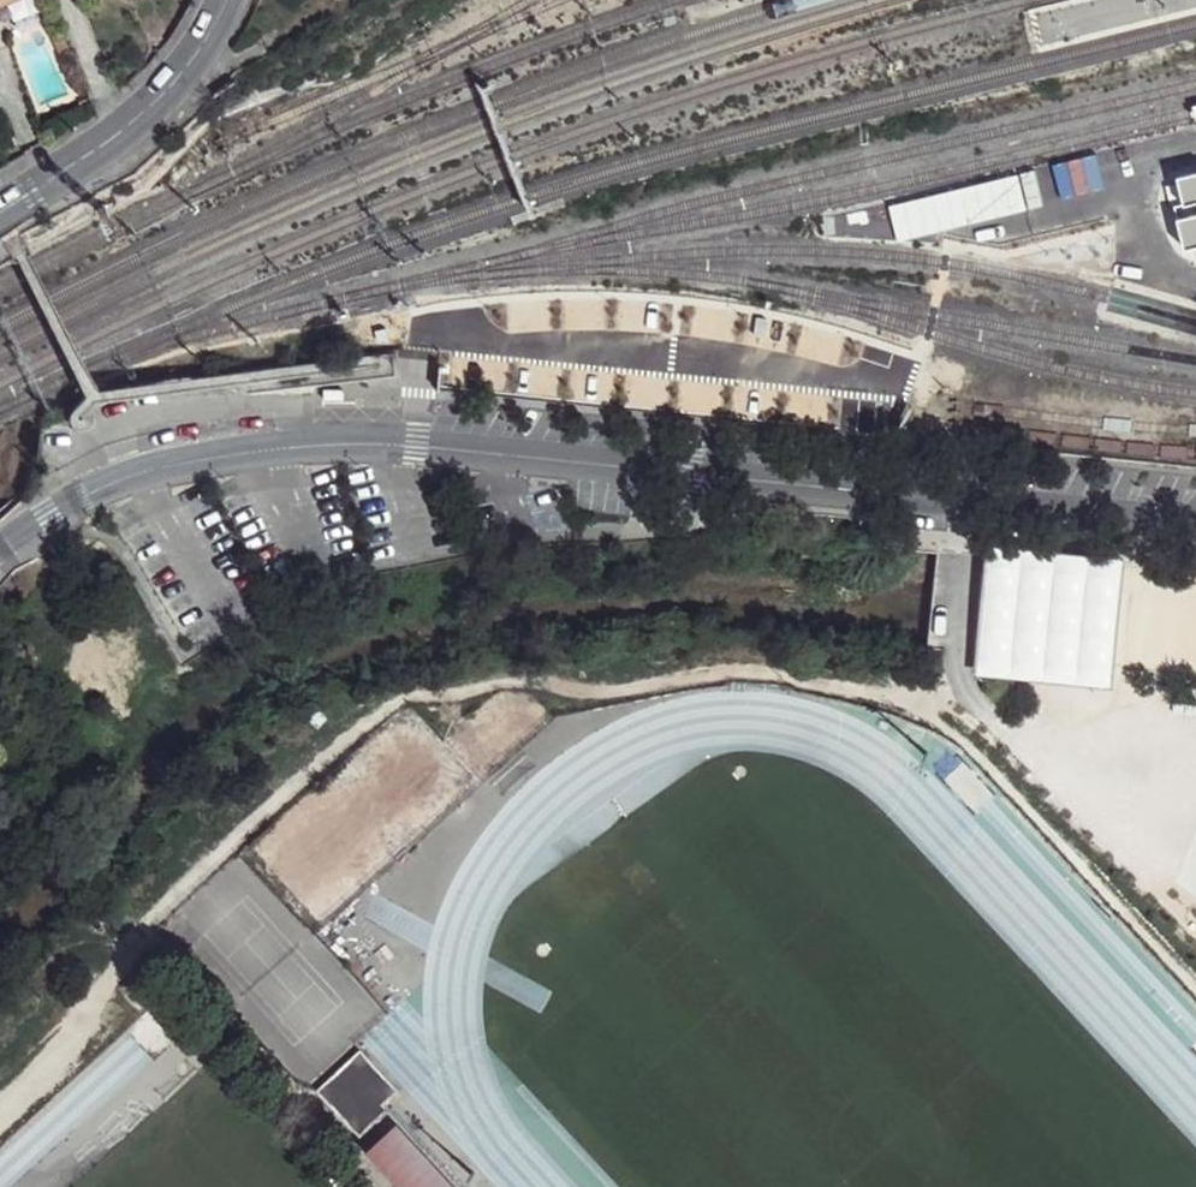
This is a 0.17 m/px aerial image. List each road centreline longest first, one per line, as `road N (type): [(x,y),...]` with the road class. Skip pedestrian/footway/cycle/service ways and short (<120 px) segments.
road 1 (secondary): [(0,552),(81,498),(166,466),(349,445),(1164,511)]
road 2 (tertiary): [(0,212),(126,129),(198,56),(230,0)]

